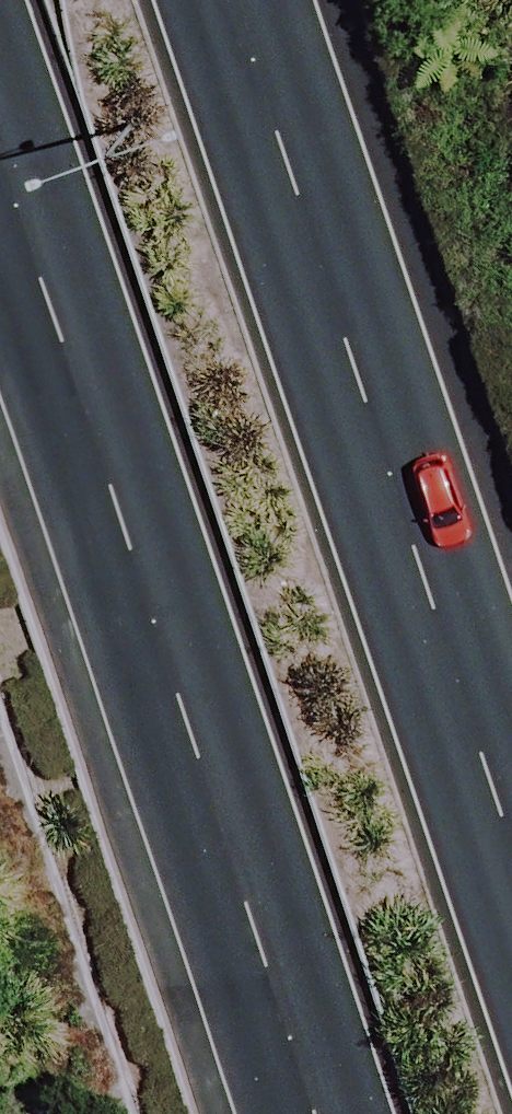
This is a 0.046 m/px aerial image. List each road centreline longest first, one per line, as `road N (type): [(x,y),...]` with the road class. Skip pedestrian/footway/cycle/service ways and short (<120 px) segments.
road 1 (primary): [(309,1113),(0,170)]
road 2 (primary): [(265,0),(511,760)]

